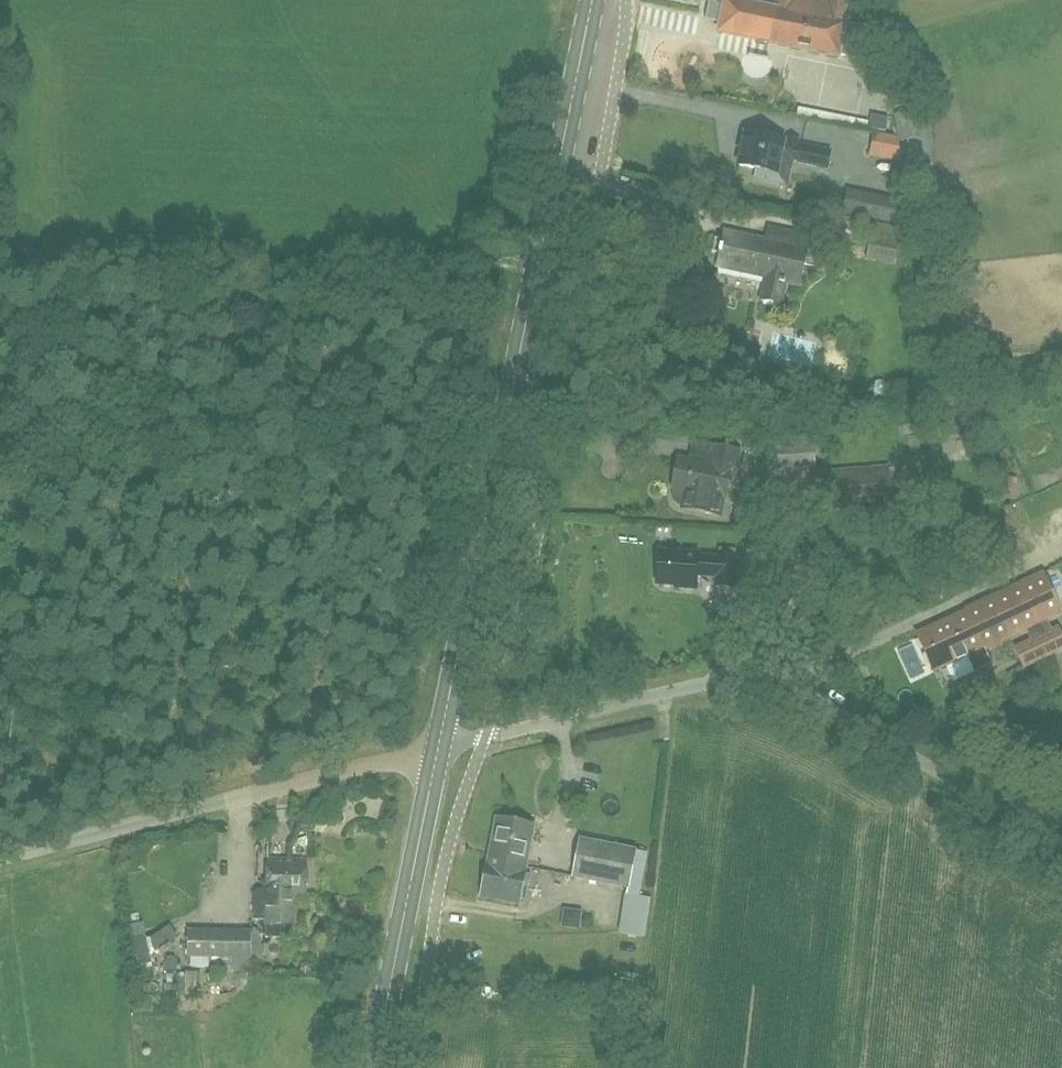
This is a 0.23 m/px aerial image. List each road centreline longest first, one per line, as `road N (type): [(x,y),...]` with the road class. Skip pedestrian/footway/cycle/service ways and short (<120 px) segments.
road 1 (primary): [(438,747),(592,0)]
road 2 (unclassified): [(1061,846),(822,703),(764,681),(688,687),(438,747)]
road 3 (unclassified): [(119,825),(438,747)]
road 4 (primary): [(379,1067),(438,747)]
road 5 (track): [(0,856),(119,825)]

